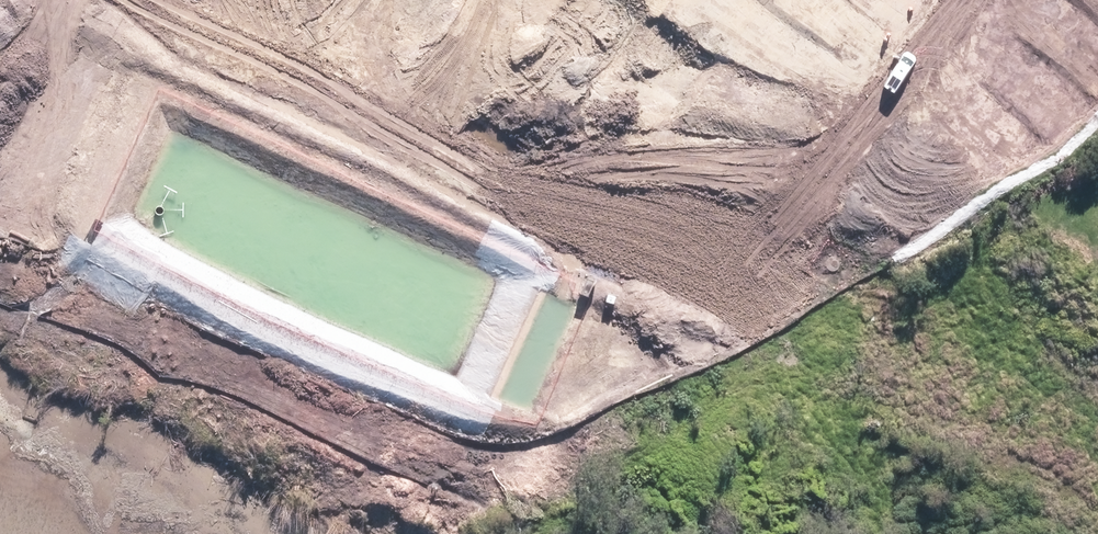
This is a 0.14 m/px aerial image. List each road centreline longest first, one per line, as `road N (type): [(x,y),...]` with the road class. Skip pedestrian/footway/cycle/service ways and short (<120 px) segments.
road 1 (residential): [(335,73),(740,263)]
road 2 (residential): [(740,263),(941,0)]
road 3 (residential): [(169,0),(335,73)]

